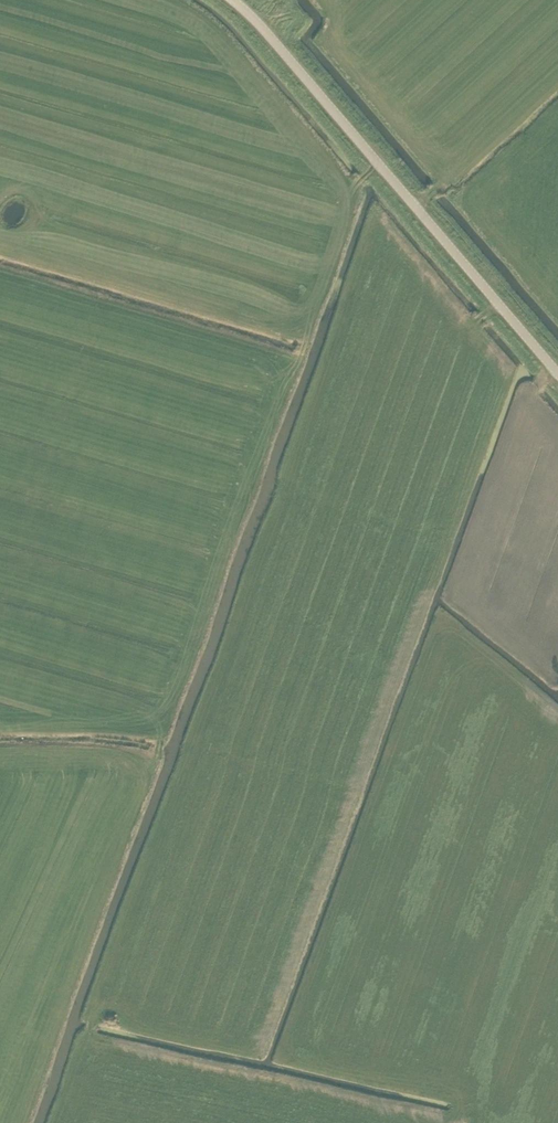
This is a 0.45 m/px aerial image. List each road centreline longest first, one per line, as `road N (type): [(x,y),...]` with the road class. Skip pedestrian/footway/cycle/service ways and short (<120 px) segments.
road 1 (tertiary): [(557,372),(233,0)]

